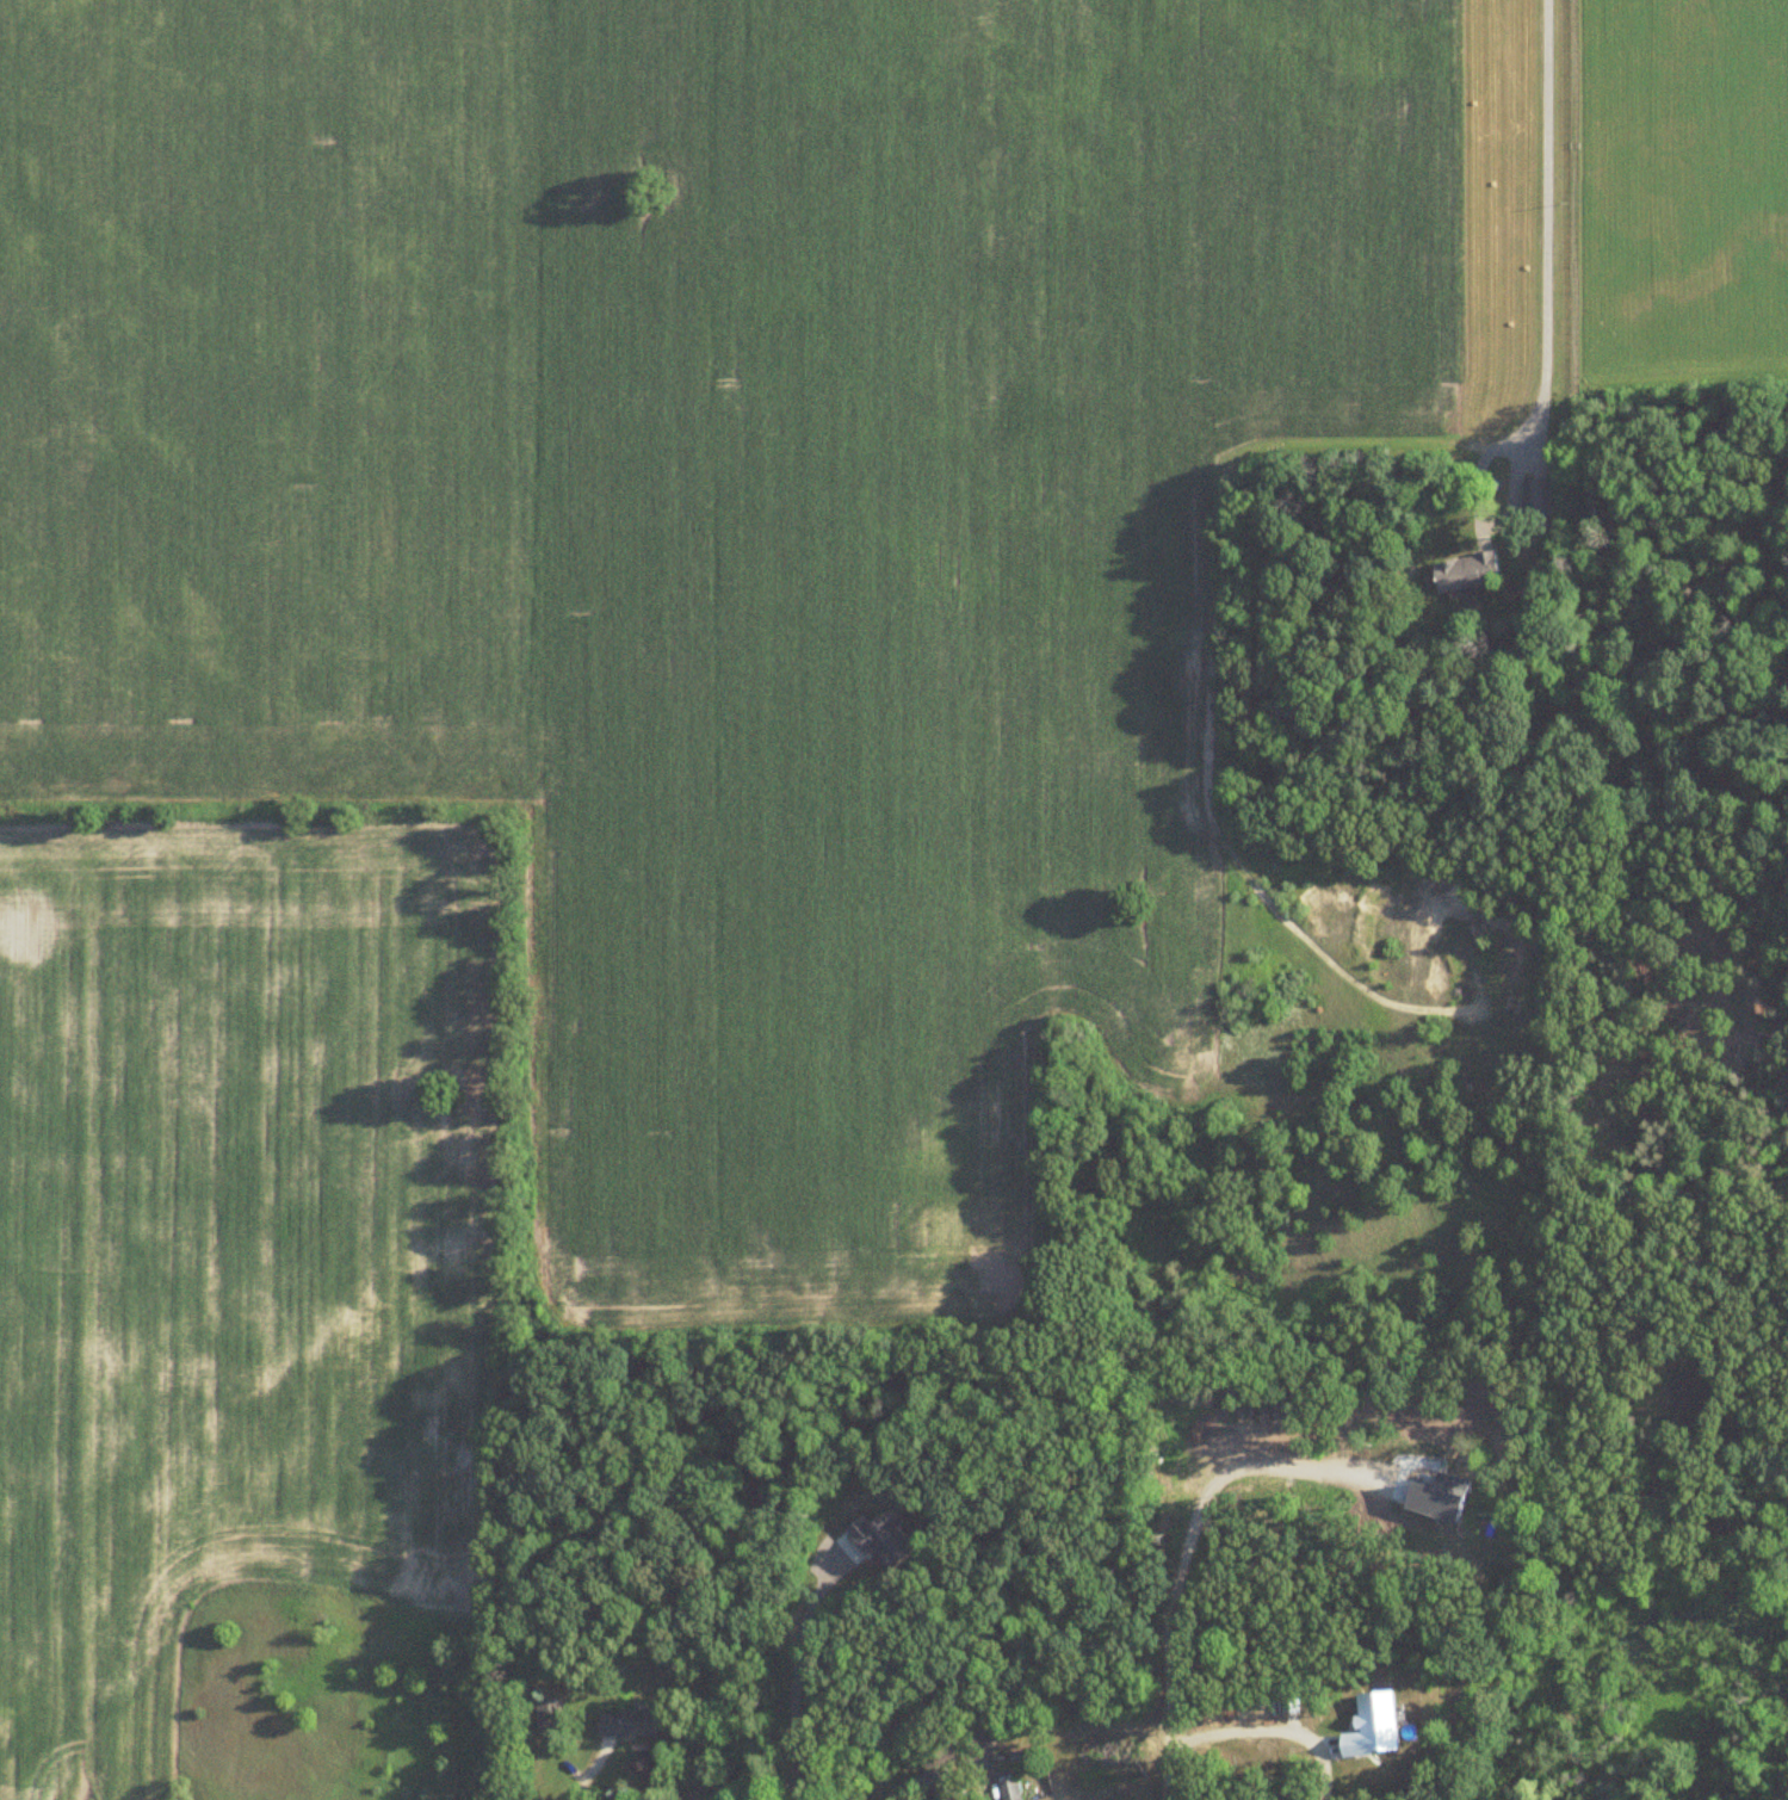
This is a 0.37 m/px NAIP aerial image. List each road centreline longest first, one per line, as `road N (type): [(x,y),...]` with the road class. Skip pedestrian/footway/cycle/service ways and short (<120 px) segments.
road 1 (residential): [(957,256),(953,0)]

